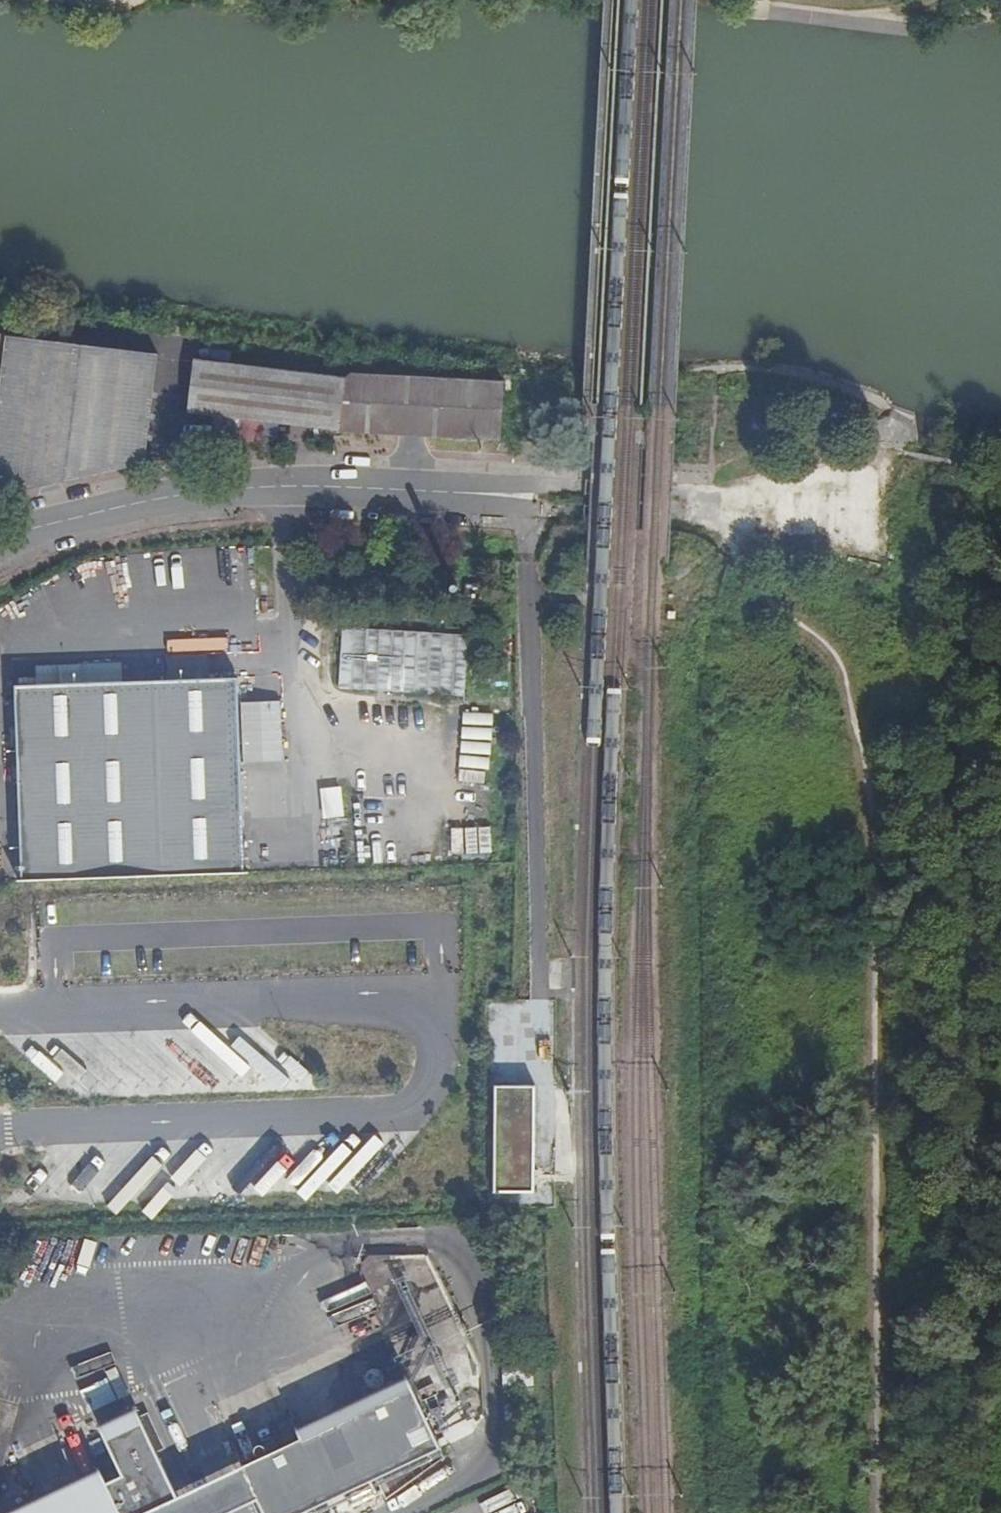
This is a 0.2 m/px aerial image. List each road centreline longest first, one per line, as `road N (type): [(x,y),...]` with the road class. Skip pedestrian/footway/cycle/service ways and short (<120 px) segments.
road 1 (track): [(586,512),(737,525),(748,585),(814,630),(846,672),(866,748),(875,829),(877,1512)]
road 2 (unclassified): [(0,537),(177,497),(291,486),(418,489)]
road 3 (track): [(710,494),(904,455)]
road 4 (unclassified): [(418,489),(586,512)]
road 5 (unclassified): [(418,489),(586,486)]
road 6 (track): [(586,486),(710,494)]

